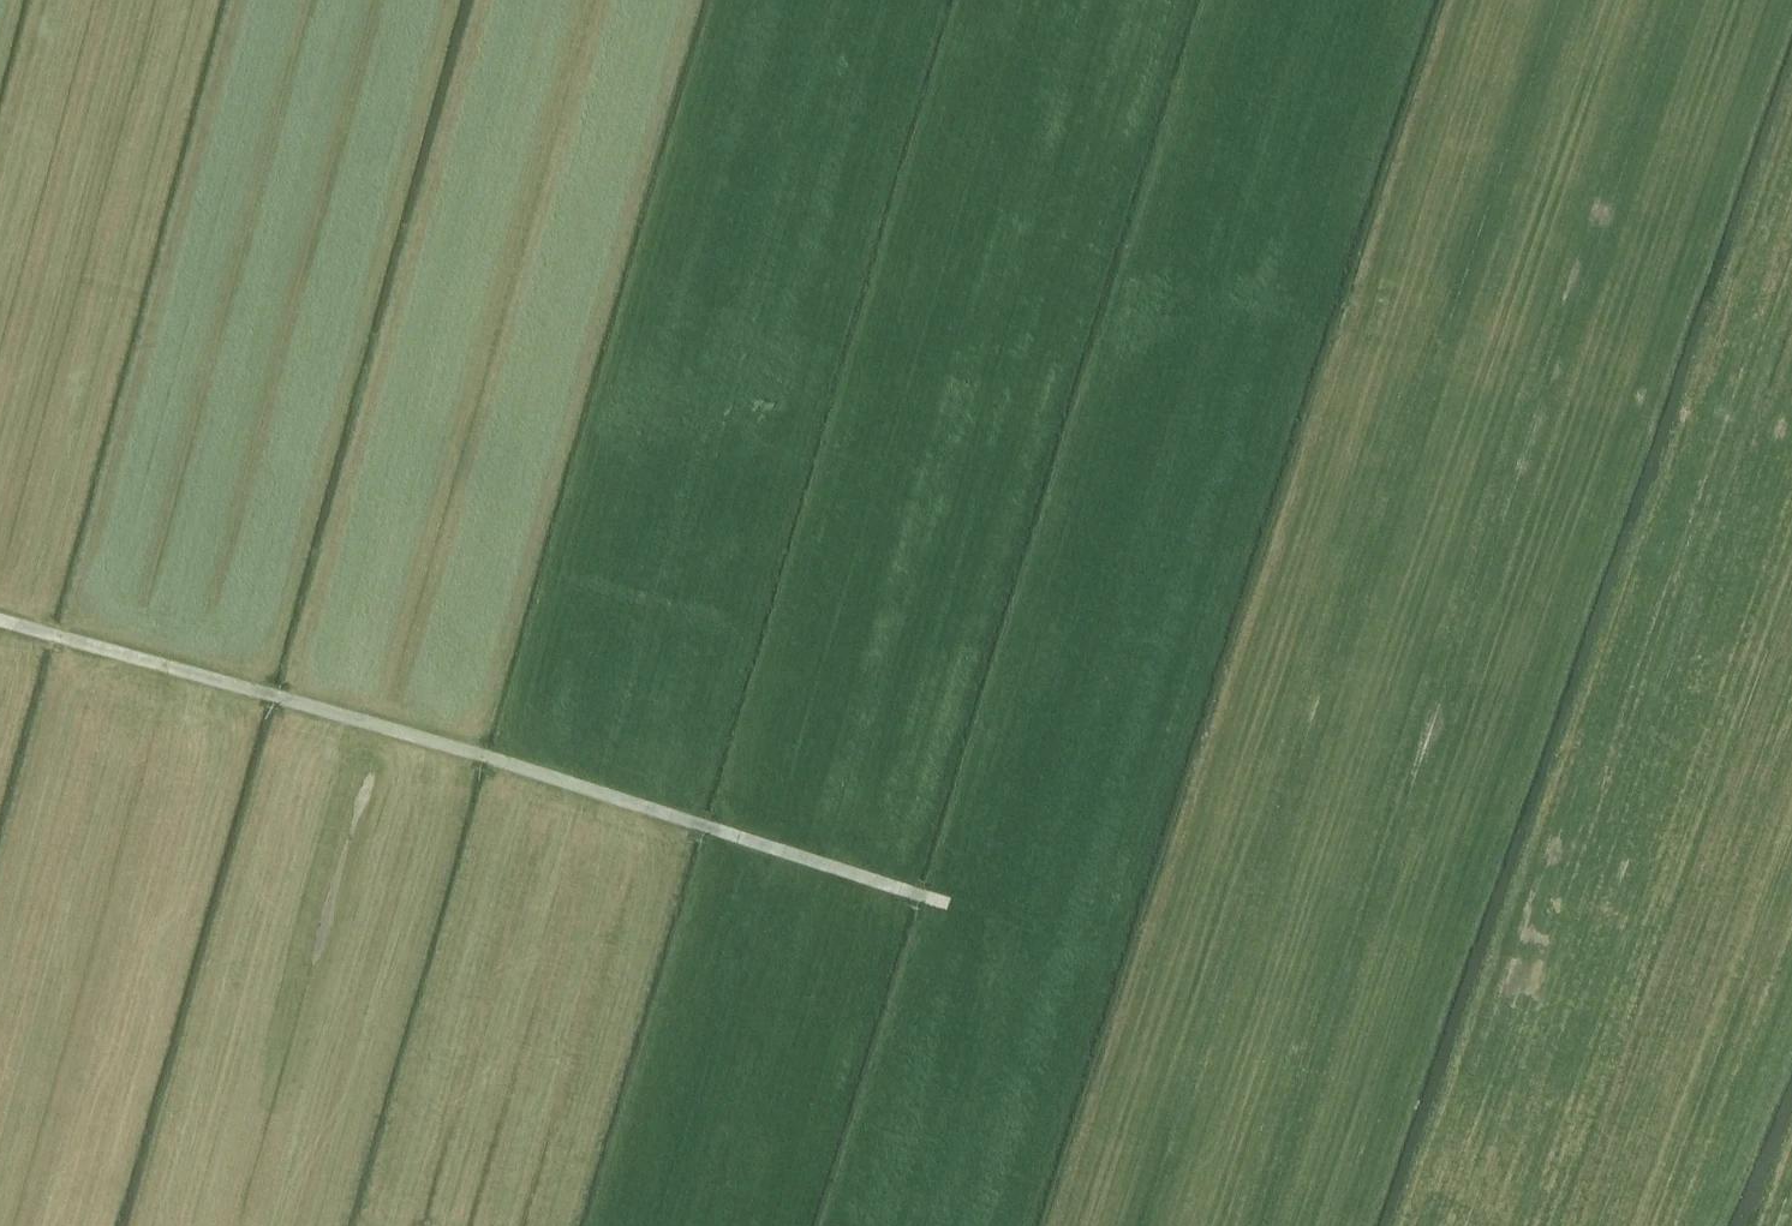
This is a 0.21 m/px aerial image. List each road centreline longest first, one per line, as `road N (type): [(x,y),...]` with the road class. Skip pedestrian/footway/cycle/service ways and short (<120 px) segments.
road 1 (track): [(0,618),(955,903)]

